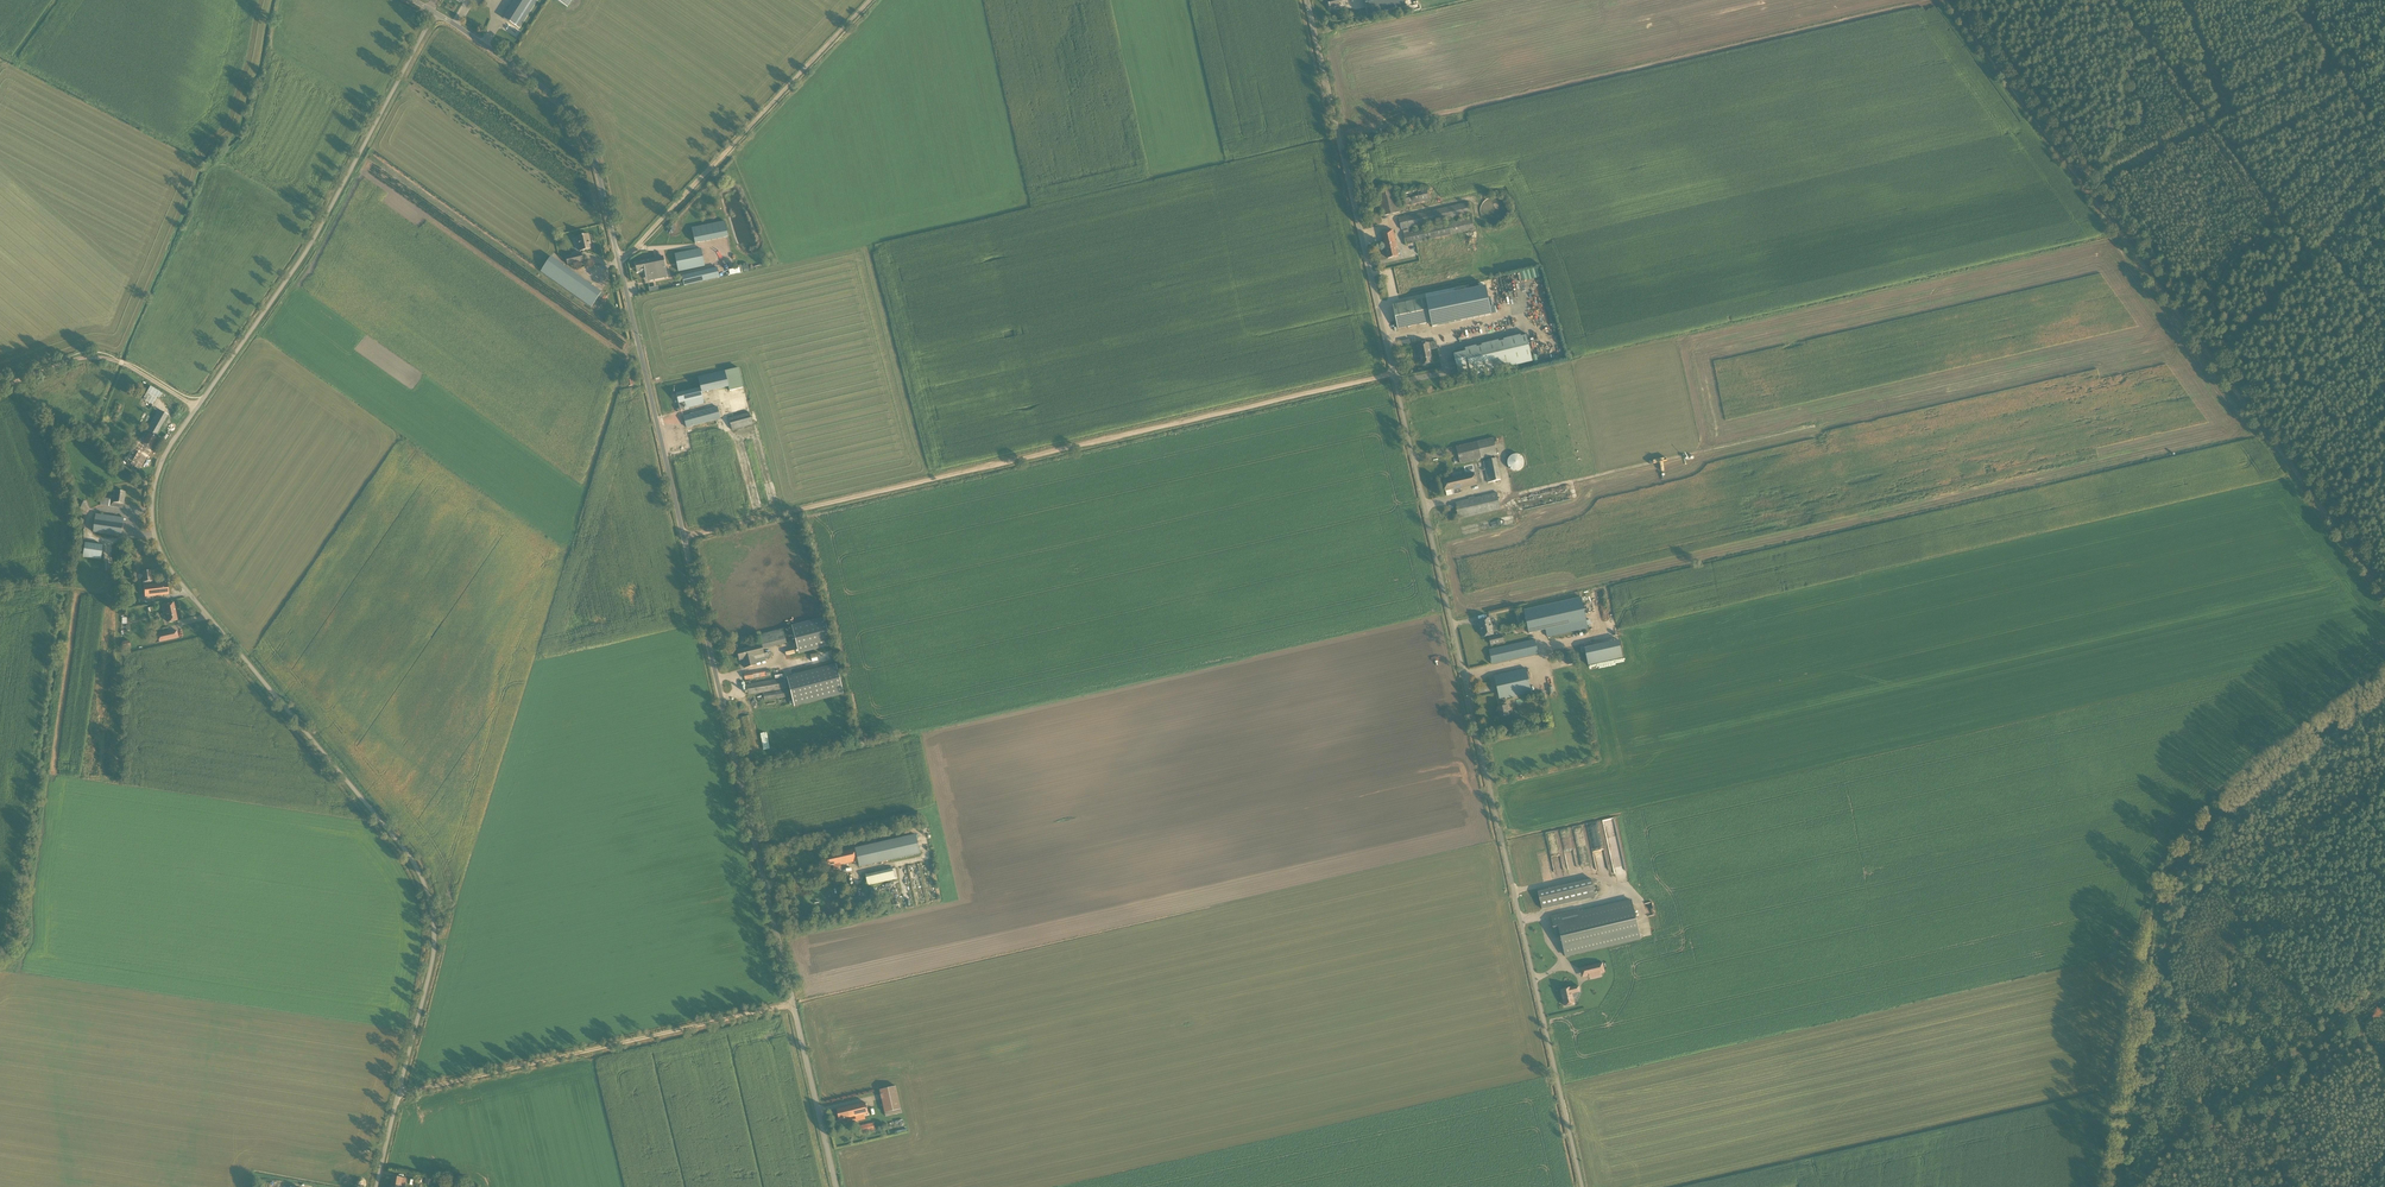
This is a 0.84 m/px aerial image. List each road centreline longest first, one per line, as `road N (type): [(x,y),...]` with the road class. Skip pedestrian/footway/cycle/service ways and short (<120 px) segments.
road 1 (unclassified): [(377,1186),(433,961),(431,903),(397,838),(170,562),(155,507),(166,458),(294,274),(434,15)]
road 2 (unclassified): [(837,1186),(594,155),(568,110),(434,15)]
road 3 (unclassified): [(1583,1186),(1308,0)]
road 4 (track): [(686,536),(1394,373)]
road 5 (track): [(2384,692),(2236,801),(2165,887),(2121,1186)]
road 6 (track): [(1946,0),(2214,360)]
road 7 (track): [(398,1090),(794,1004)]
road 8 (track): [(871,0),(637,247),(619,255)]
road 9 (track): [(2384,595),(2214,360)]
road 10 (track): [(0,388),(79,359),(103,358),(199,406)]
road 11 (track): [(2384,996),(2254,1091)]
road 12 (track): [(2290,0),(2384,129)]
road 13 (track): [(2214,360),(2325,247)]

